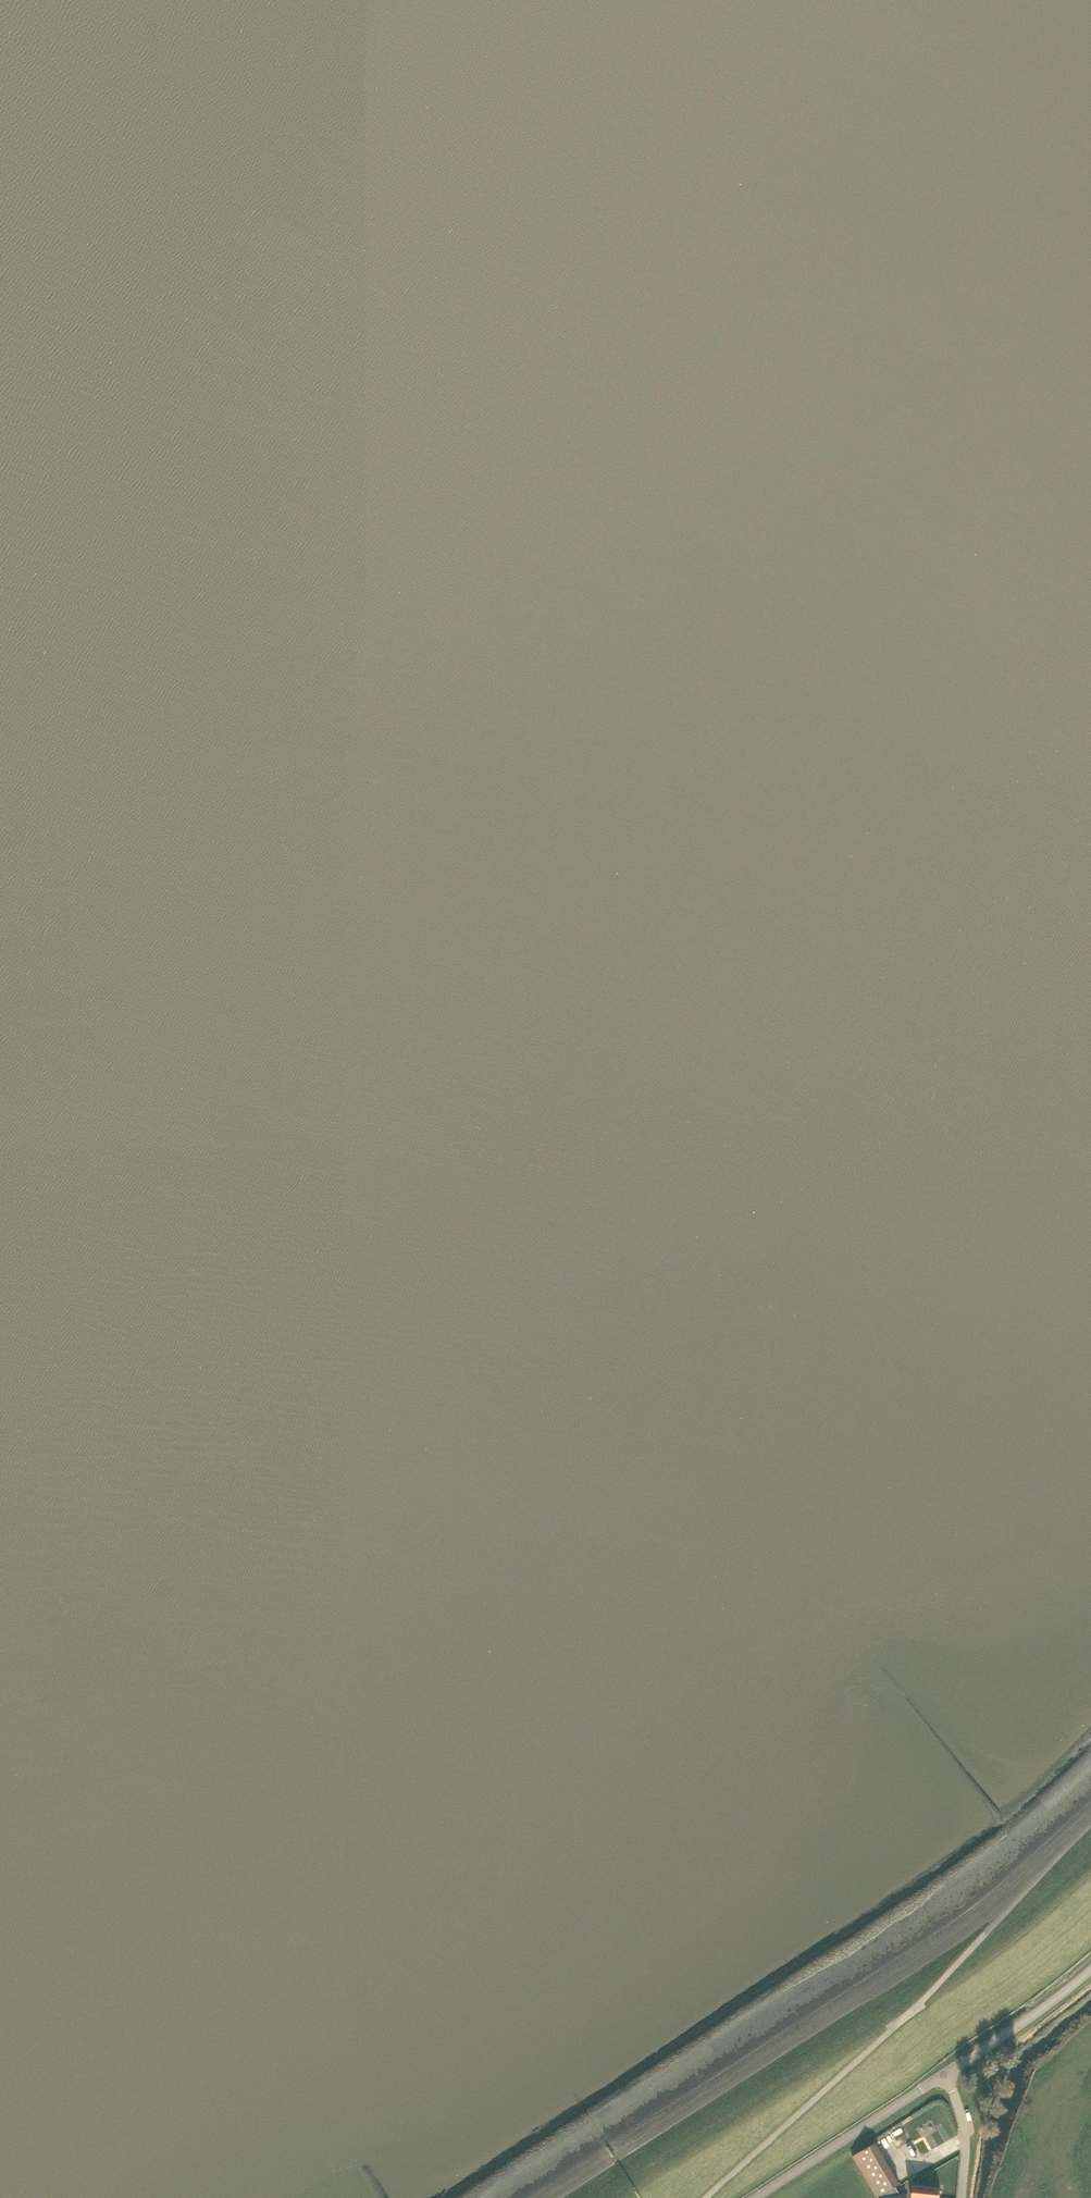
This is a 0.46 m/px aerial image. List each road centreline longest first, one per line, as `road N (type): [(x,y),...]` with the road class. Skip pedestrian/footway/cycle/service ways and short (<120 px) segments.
road 1 (unclassified): [(754,2197),(944,2075)]
road 2 (unclassified): [(944,2075),(1090,1970)]
road 3 (unclassified): [(961,2197),(965,2143),(944,2075)]

